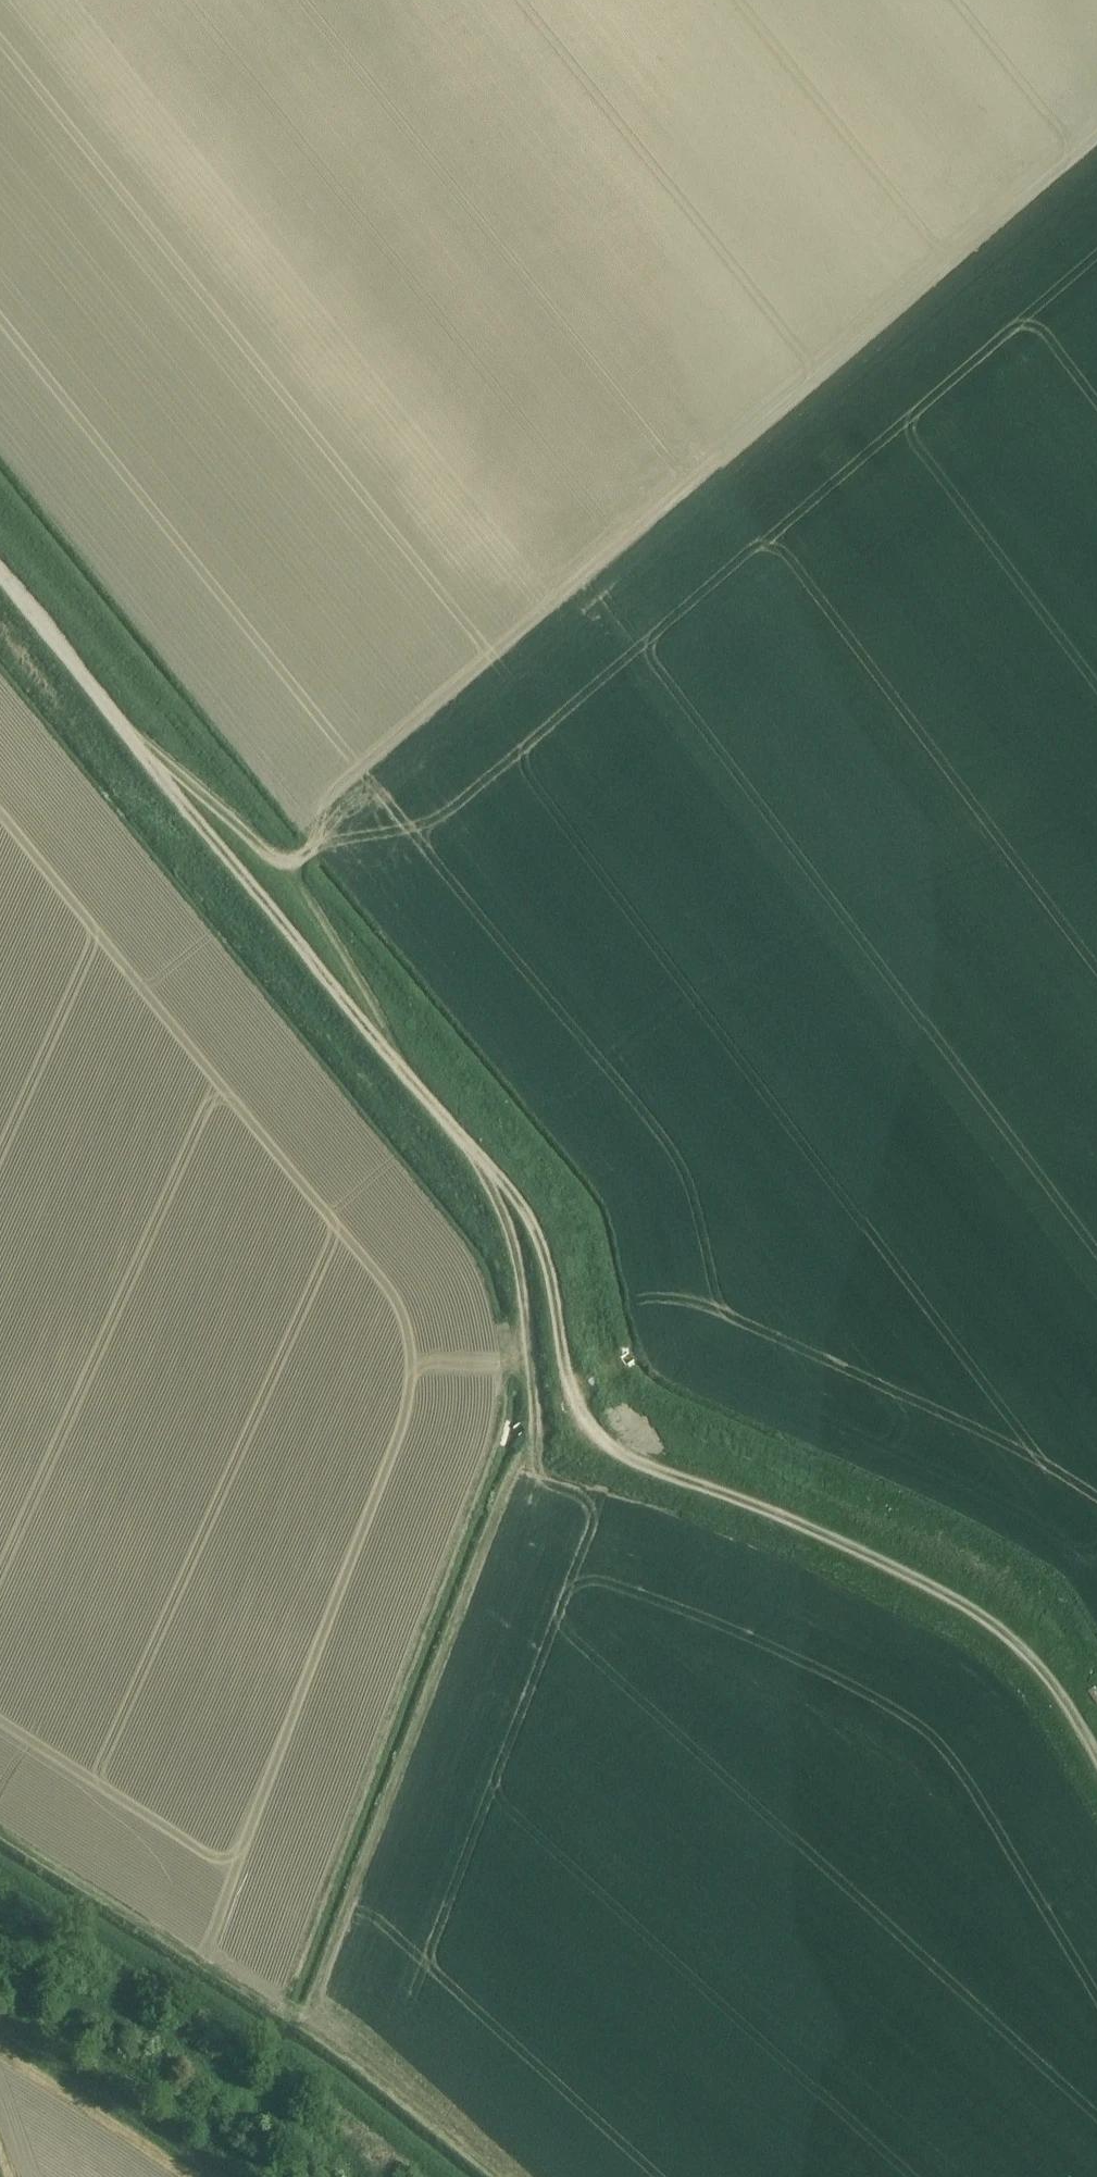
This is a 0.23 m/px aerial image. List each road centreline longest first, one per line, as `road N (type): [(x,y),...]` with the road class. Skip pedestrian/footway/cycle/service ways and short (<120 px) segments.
road 1 (track): [(1096,1759),(1016,1647),(927,1587),(583,1432),(531,1224),(0,569)]
road 2 (track): [(362,2176),(161,2036),(0,1969)]

